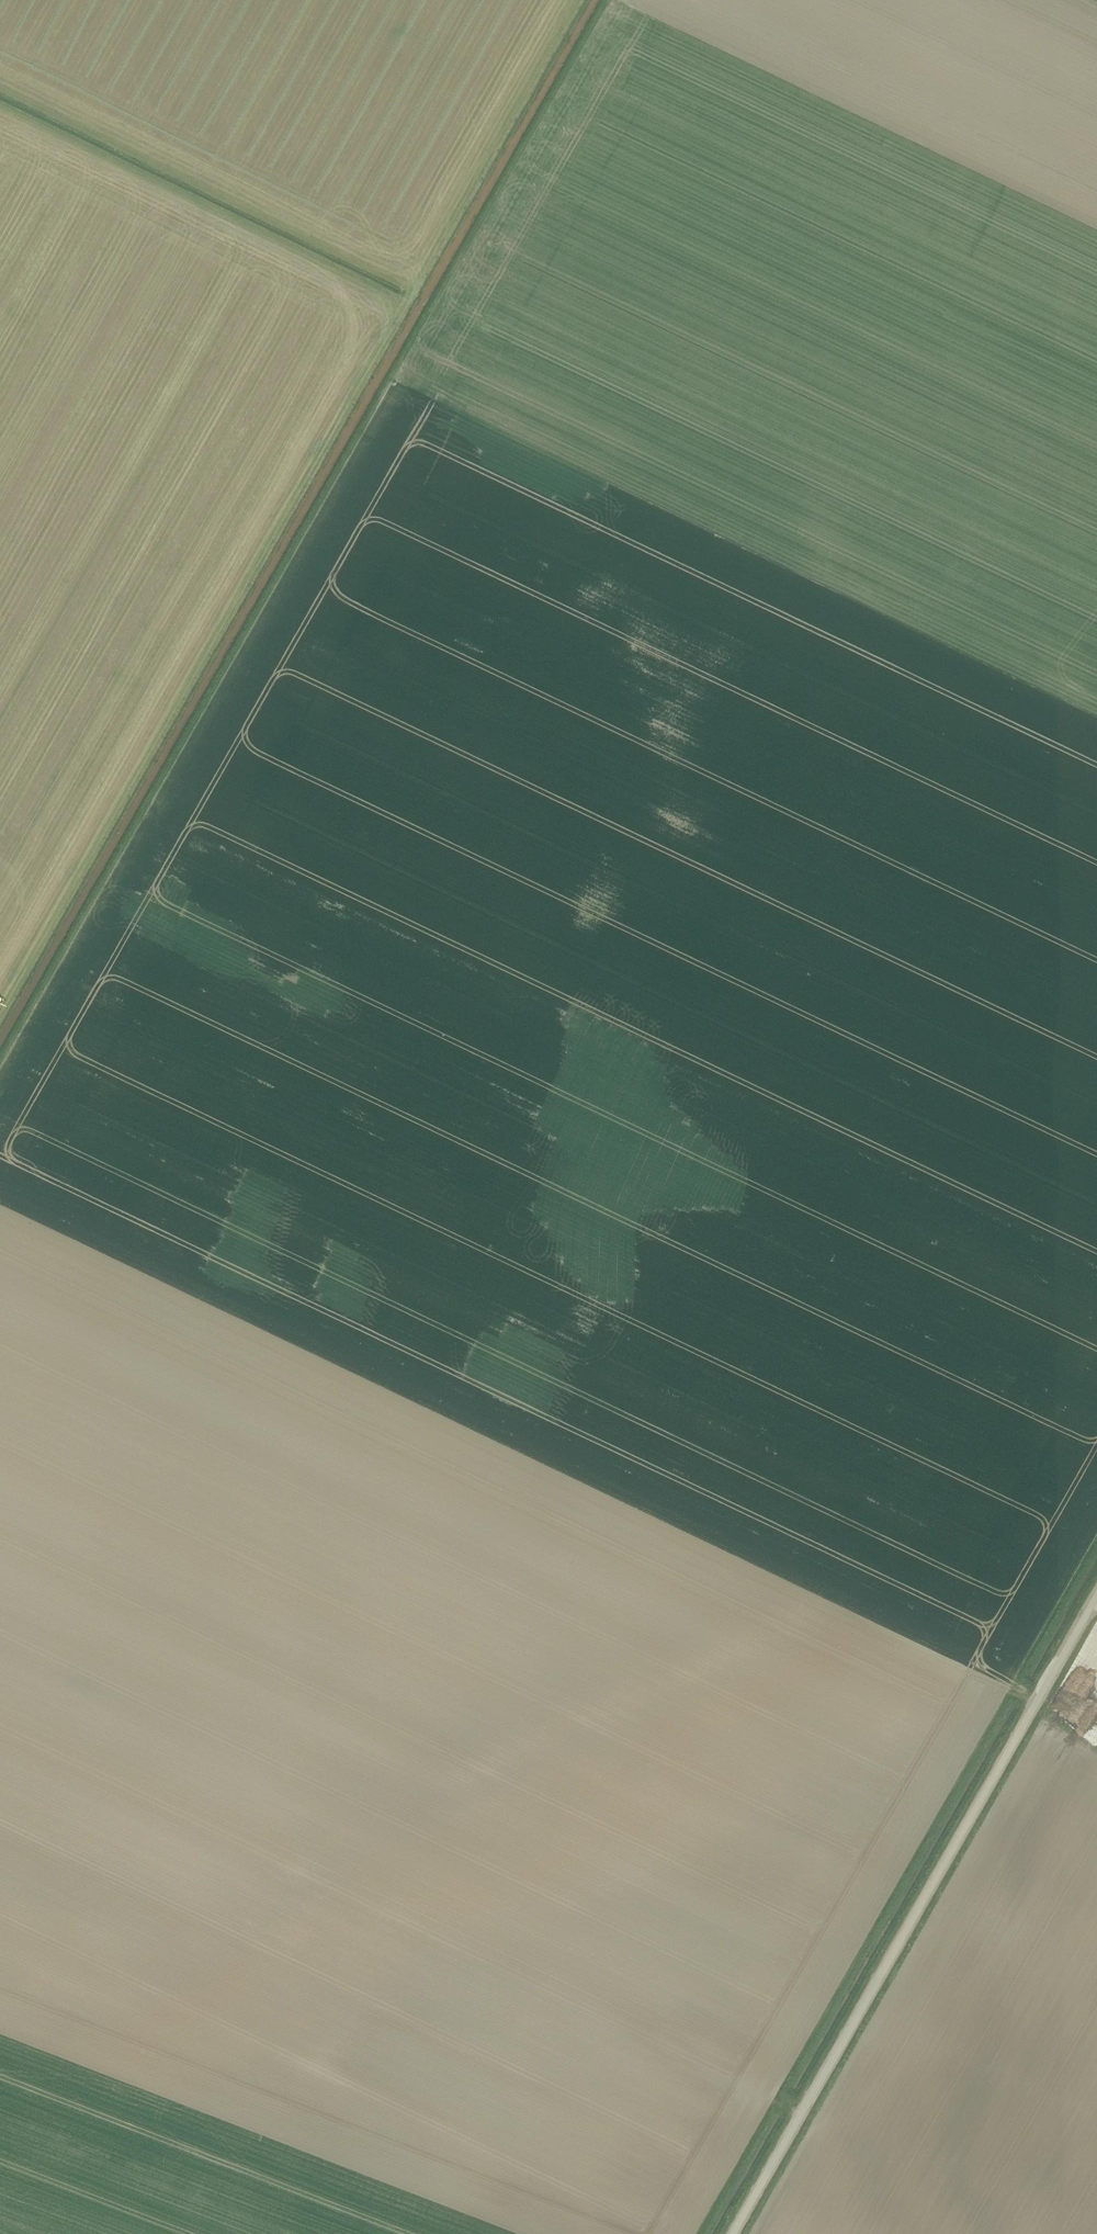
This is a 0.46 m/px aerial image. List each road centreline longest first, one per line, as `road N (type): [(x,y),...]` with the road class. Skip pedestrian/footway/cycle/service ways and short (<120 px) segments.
road 1 (unclassified): [(733,2233),(1096,1598)]

